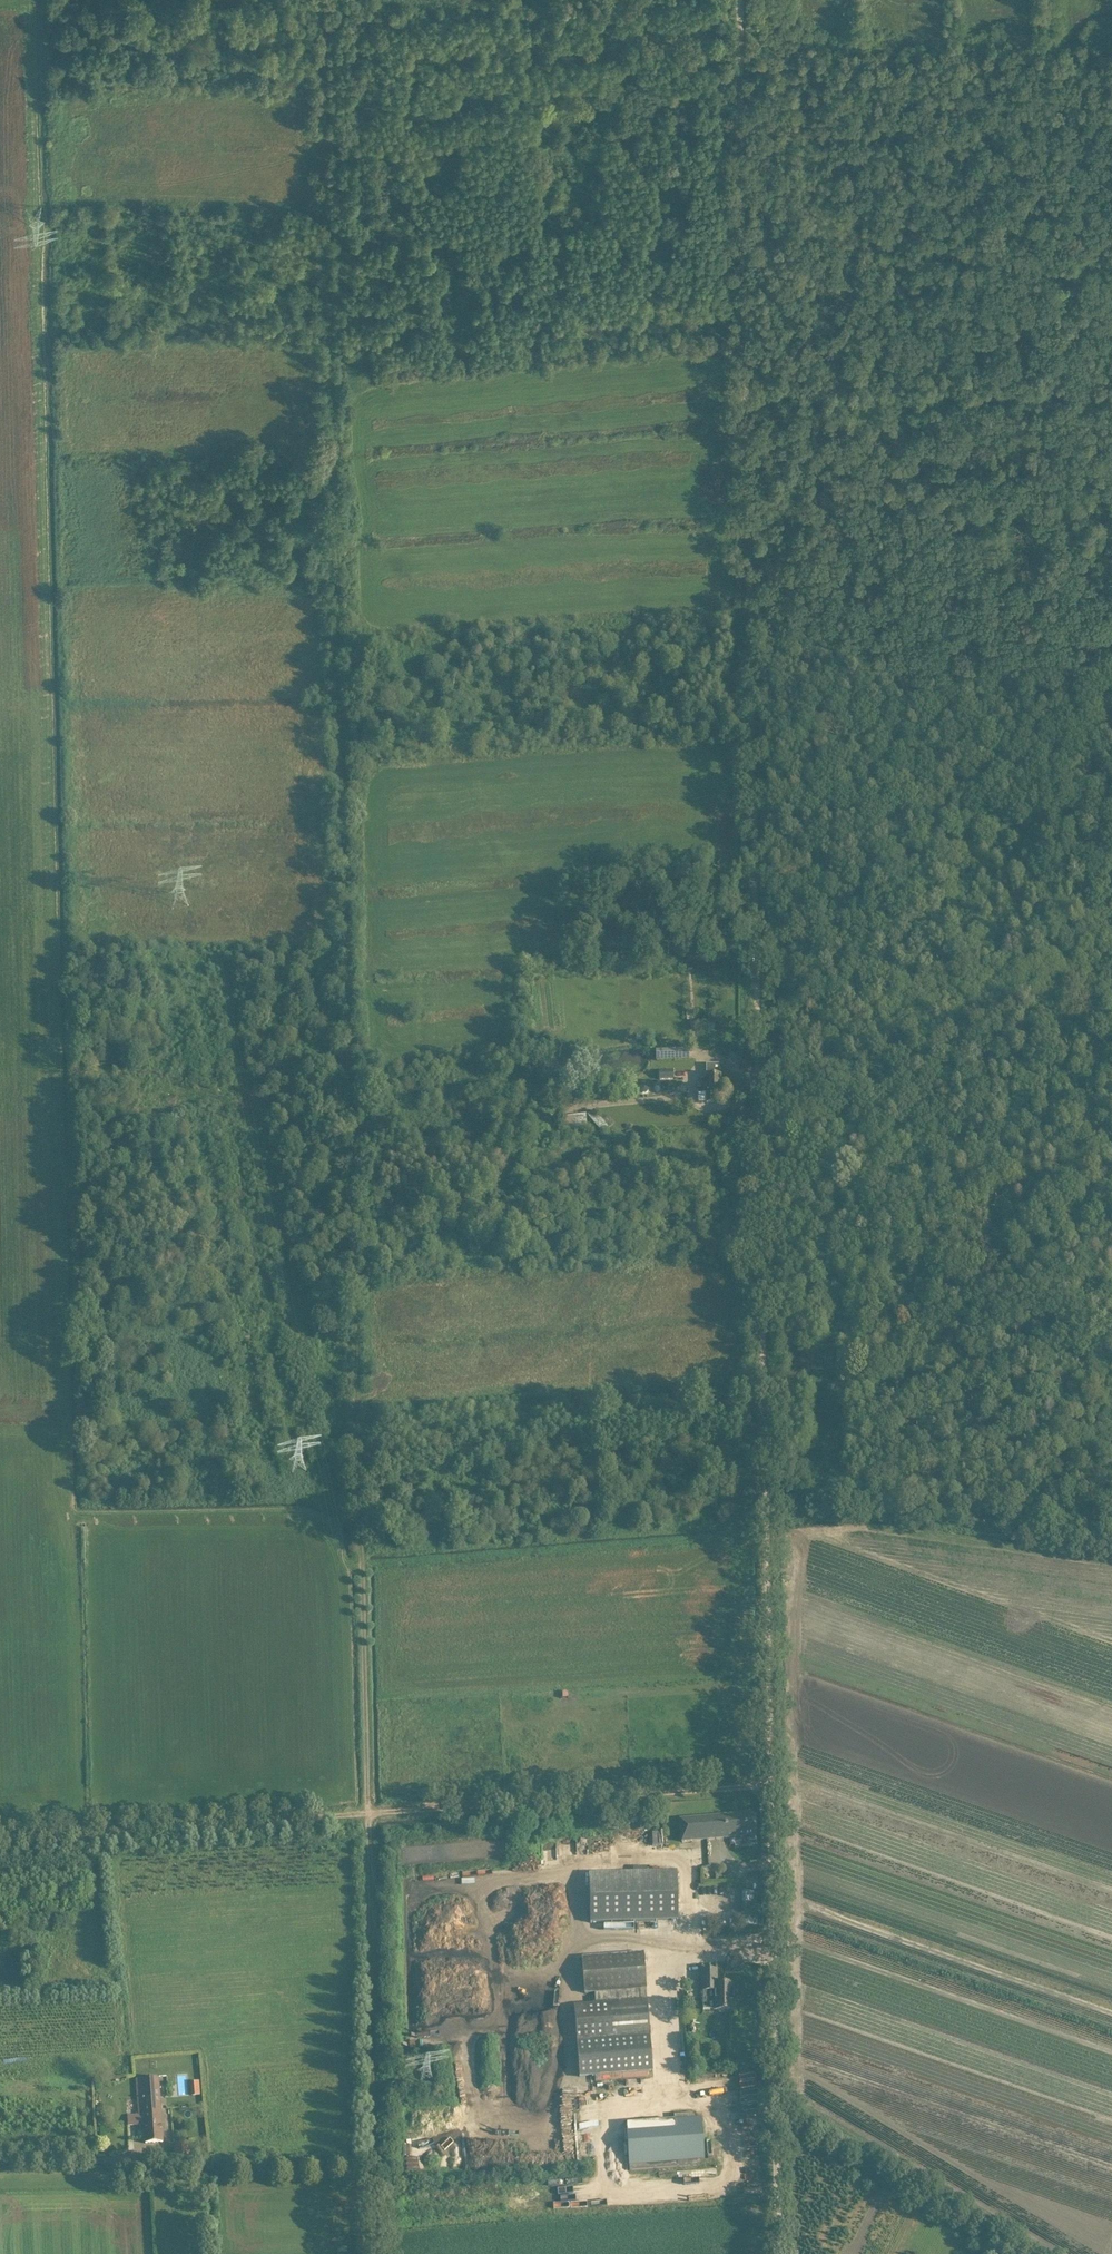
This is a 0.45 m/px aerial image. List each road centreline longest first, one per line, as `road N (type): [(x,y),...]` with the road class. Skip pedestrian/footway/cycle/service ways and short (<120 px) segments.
road 1 (track): [(372,2253),(325,0)]
road 2 (track): [(739,0),(760,1132)]
road 3 (track): [(0,1838),(774,1789)]
road 4 (track): [(760,1132),(774,1789)]
road 5 (track): [(769,1536),(362,1568)]
road 6 (track): [(1111,1129),(760,1132)]
road 7 (unclassified): [(783,2253),(777,1918)]
road 8 (track): [(774,1789),(777,1918)]

